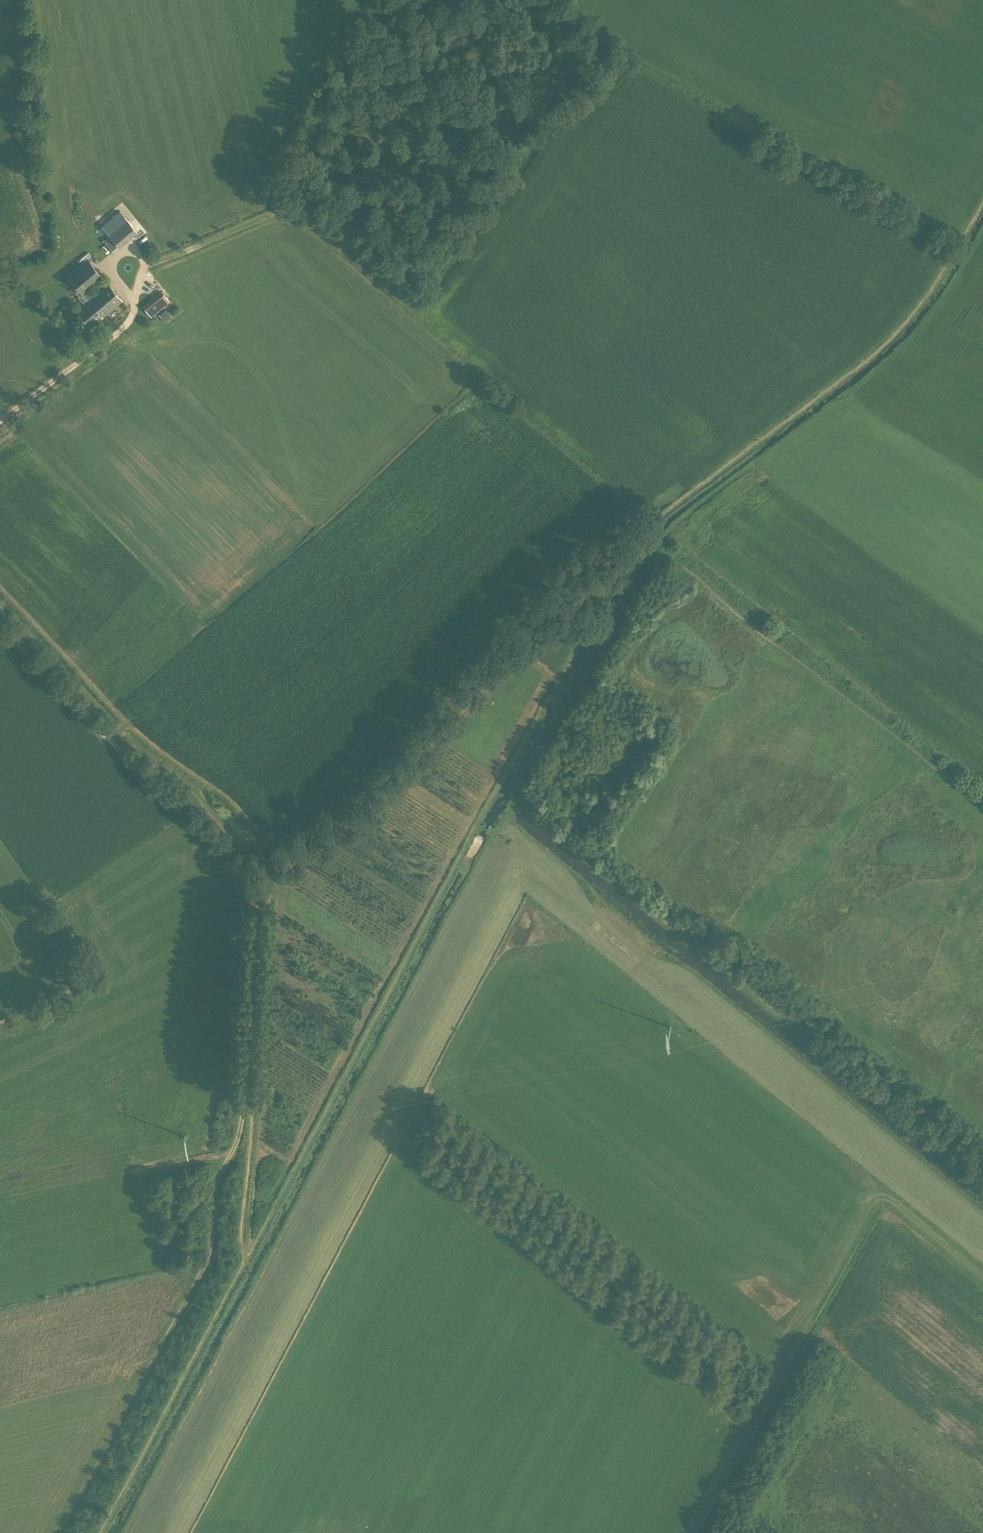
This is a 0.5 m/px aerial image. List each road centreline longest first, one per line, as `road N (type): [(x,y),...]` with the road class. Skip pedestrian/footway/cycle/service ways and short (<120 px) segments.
road 1 (track): [(0,618),(254,895),(242,1123),(220,1169)]
road 2 (track): [(559,675),(248,1243)]
road 3 (track): [(559,675),(530,660),(512,661),(380,806),(279,879),(250,885)]
road 4 (track): [(0,419),(103,341),(132,311),(138,286)]

